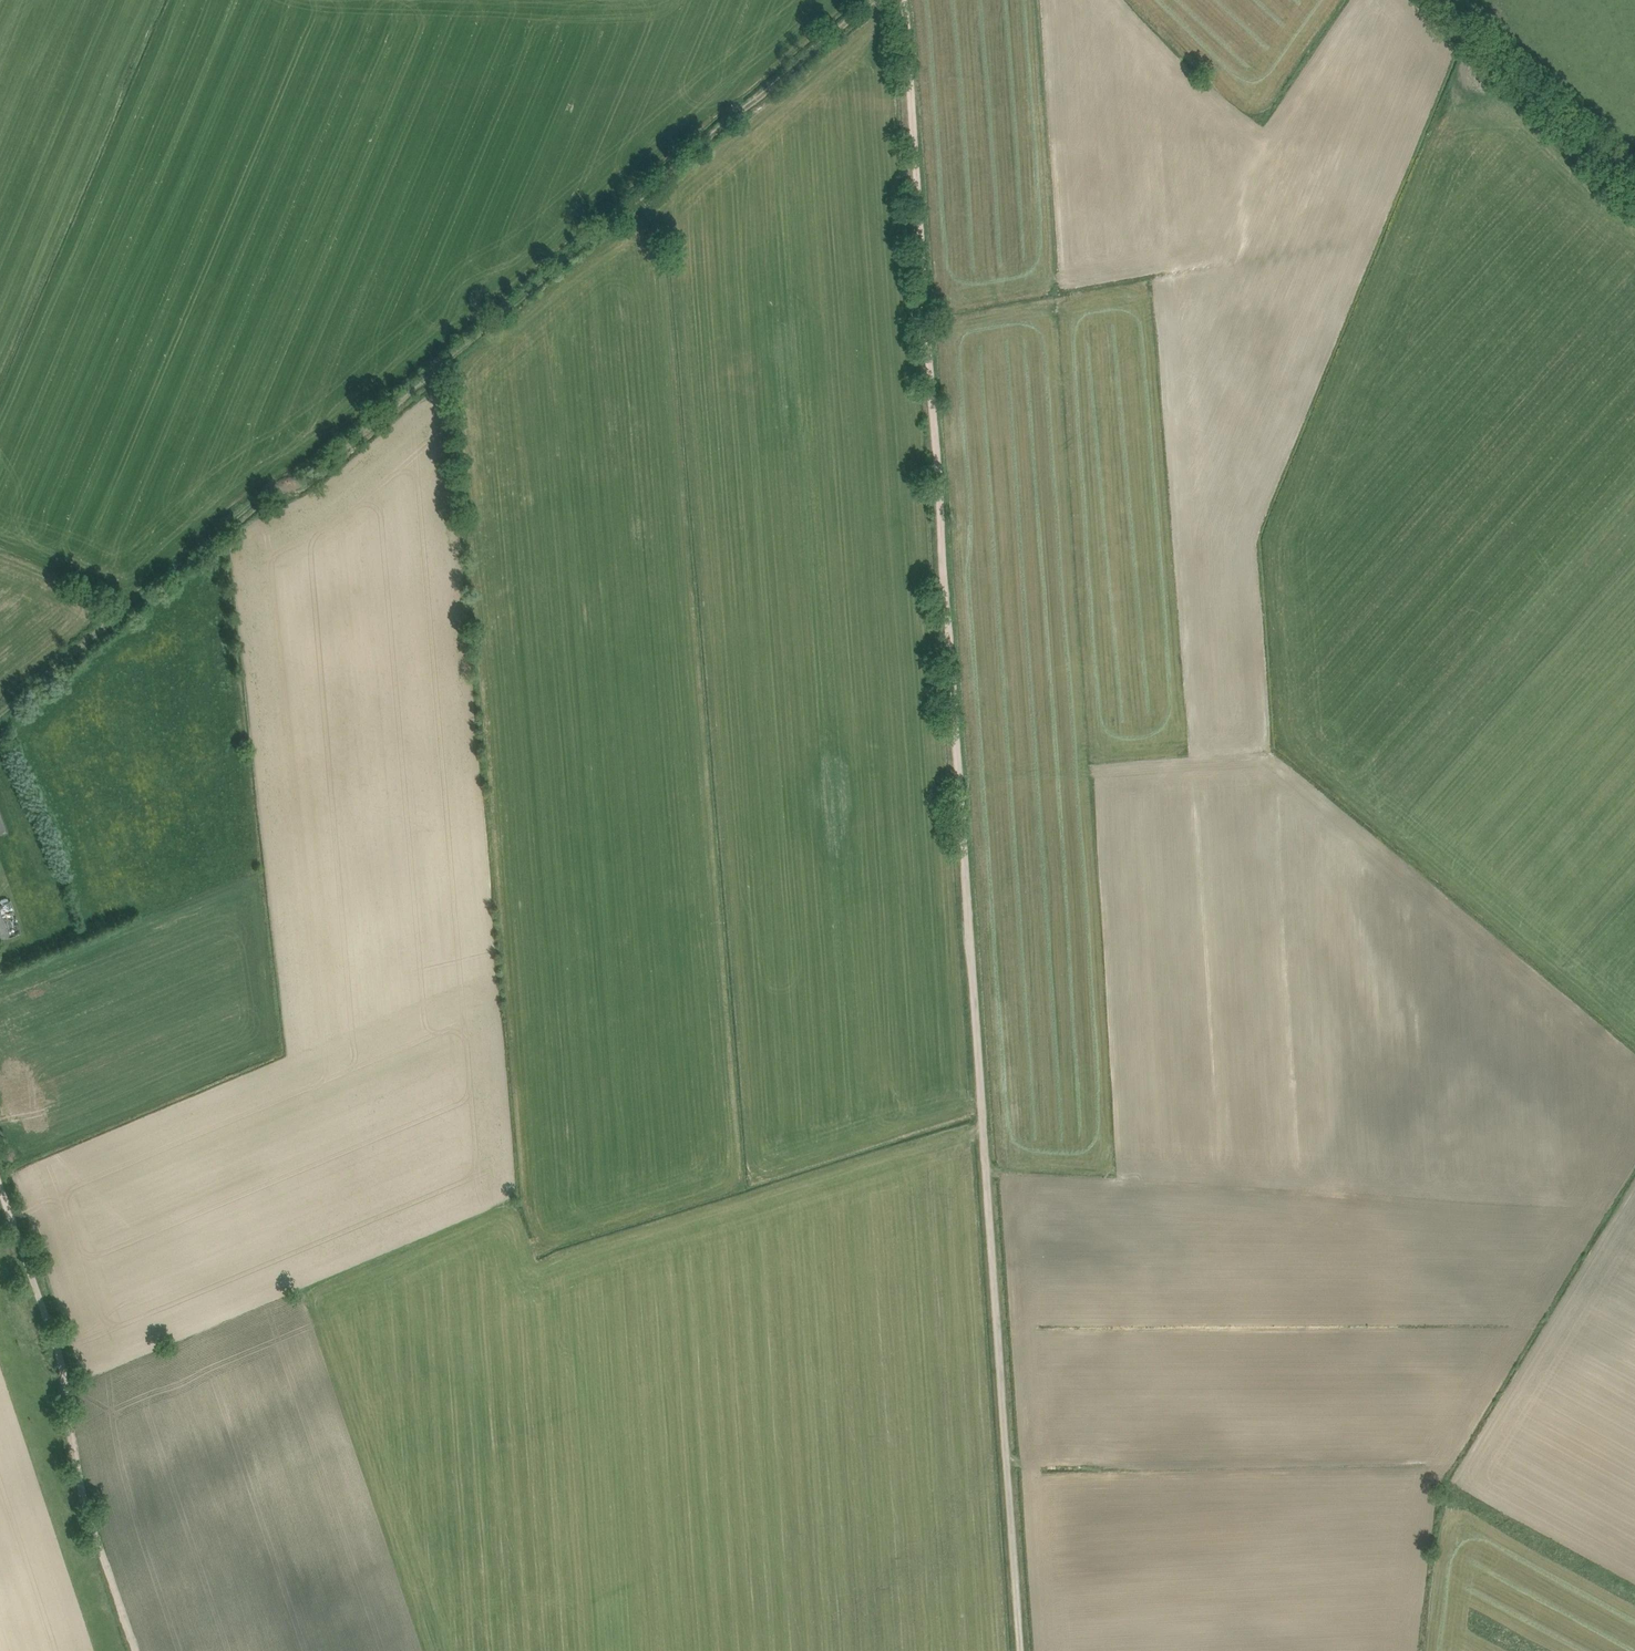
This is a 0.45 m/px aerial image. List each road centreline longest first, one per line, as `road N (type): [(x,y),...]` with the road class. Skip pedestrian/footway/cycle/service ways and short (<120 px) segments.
road 1 (track): [(1021,1650),(903,0)]
road 2 (track): [(0,716),(259,501),(312,477),(874,0)]
road 3 (track): [(135,1650),(87,1510),(65,1395)]
road 4 (tertiary): [(1634,178),(1440,0)]
road 5 (unclassified): [(65,1395),(0,1188)]

